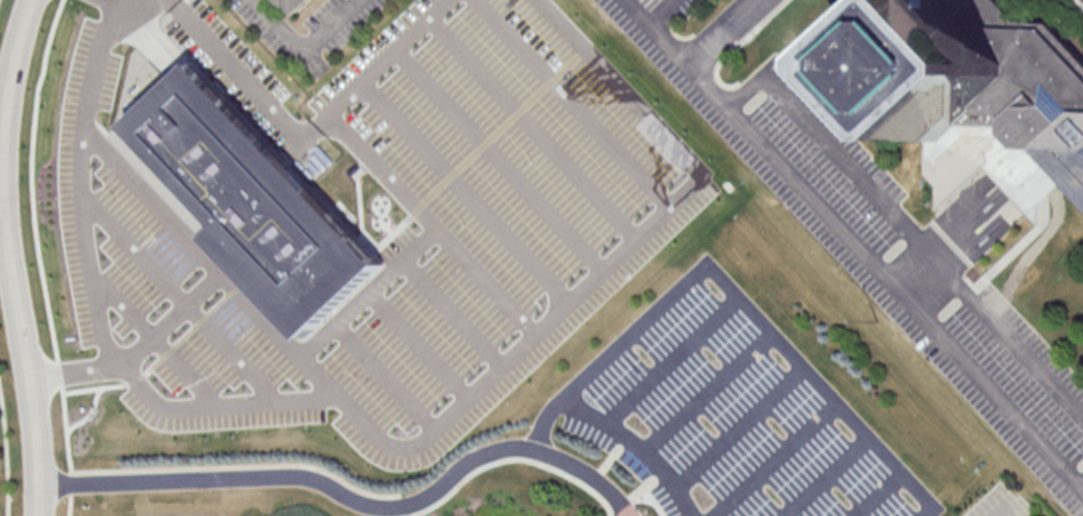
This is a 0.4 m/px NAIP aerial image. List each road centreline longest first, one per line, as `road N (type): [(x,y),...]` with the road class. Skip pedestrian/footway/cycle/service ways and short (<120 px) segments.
road 1 (tertiary): [(40,515),(32,380),(3,192),(10,97),(32,0)]

